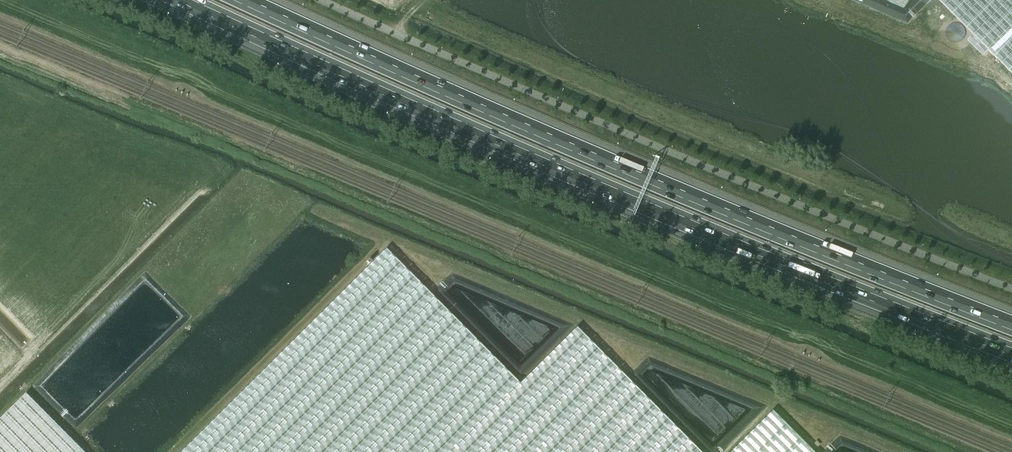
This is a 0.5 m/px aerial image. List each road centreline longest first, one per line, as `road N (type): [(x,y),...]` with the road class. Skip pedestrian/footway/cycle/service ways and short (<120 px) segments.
road 1 (motorway): [(176,0),(654,212),(1011,355)]
road 2 (motorway): [(1011,322),(546,132),(250,0)]

